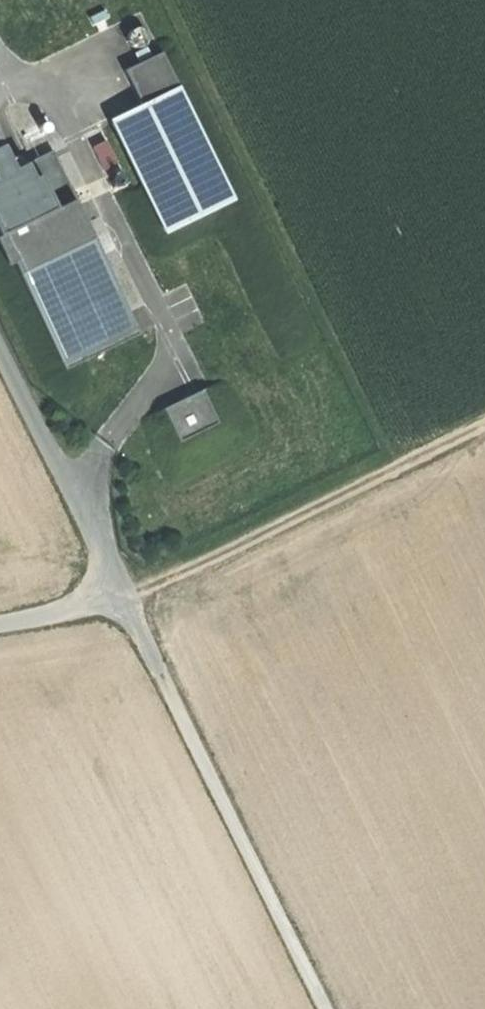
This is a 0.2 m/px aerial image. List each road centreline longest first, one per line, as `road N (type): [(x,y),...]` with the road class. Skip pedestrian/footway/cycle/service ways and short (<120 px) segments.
road 1 (track): [(325,1008),(0,342)]
road 2 (track): [(484,429),(127,608),(0,625)]

